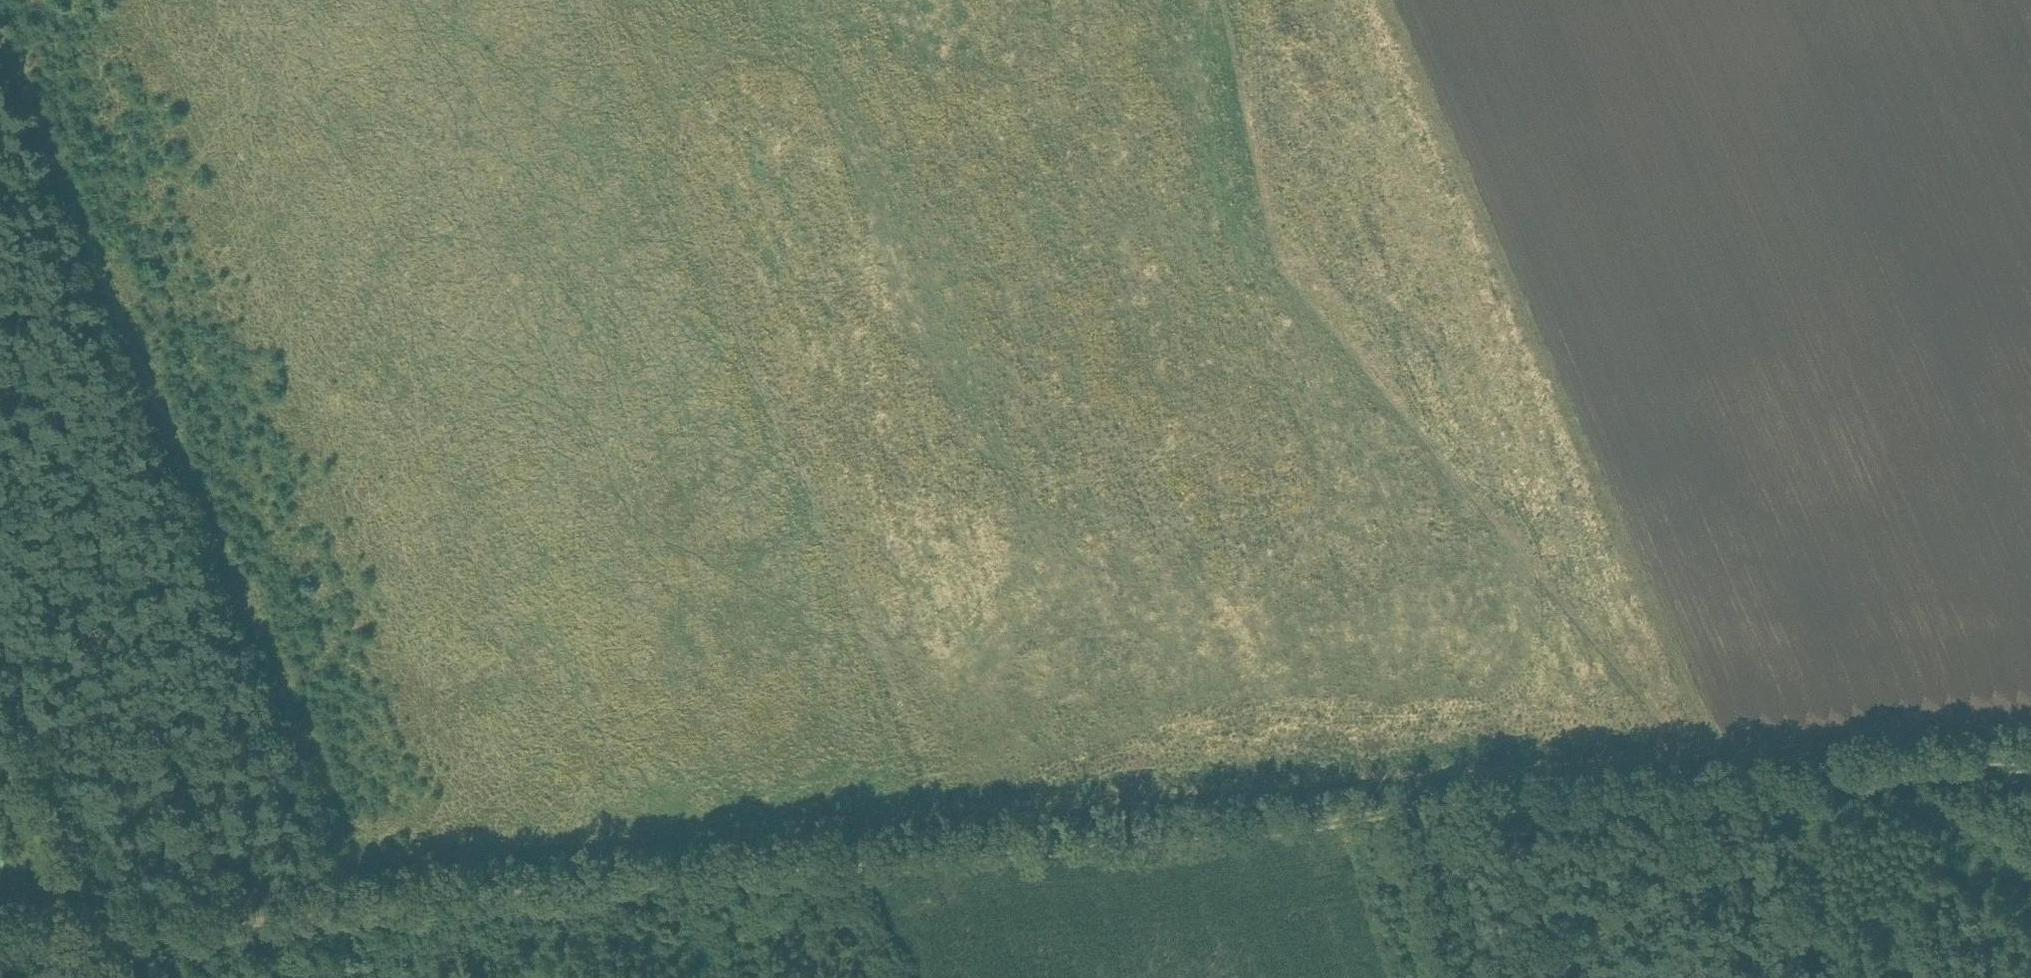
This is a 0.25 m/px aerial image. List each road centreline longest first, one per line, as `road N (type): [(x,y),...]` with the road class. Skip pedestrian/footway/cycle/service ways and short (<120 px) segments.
road 1 (track): [(2030,770),(1613,807),(1425,810),(1183,843),(121,937)]
road 2 (track): [(121,937),(0,955)]

